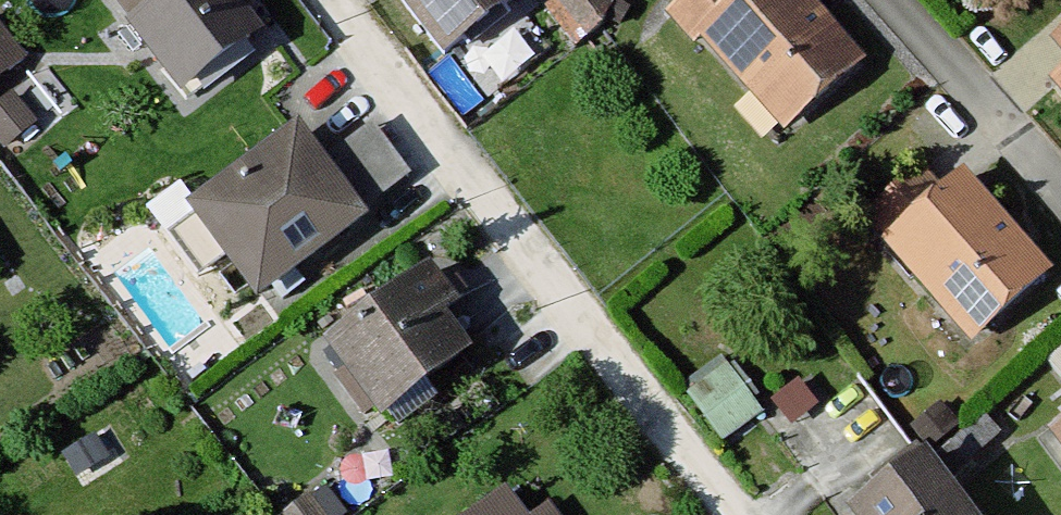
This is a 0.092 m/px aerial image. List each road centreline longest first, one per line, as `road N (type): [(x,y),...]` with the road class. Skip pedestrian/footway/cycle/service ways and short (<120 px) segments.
road 1 (residential): [(336,0),(735,514)]
road 2 (residential): [(896,0),(1060,186)]

